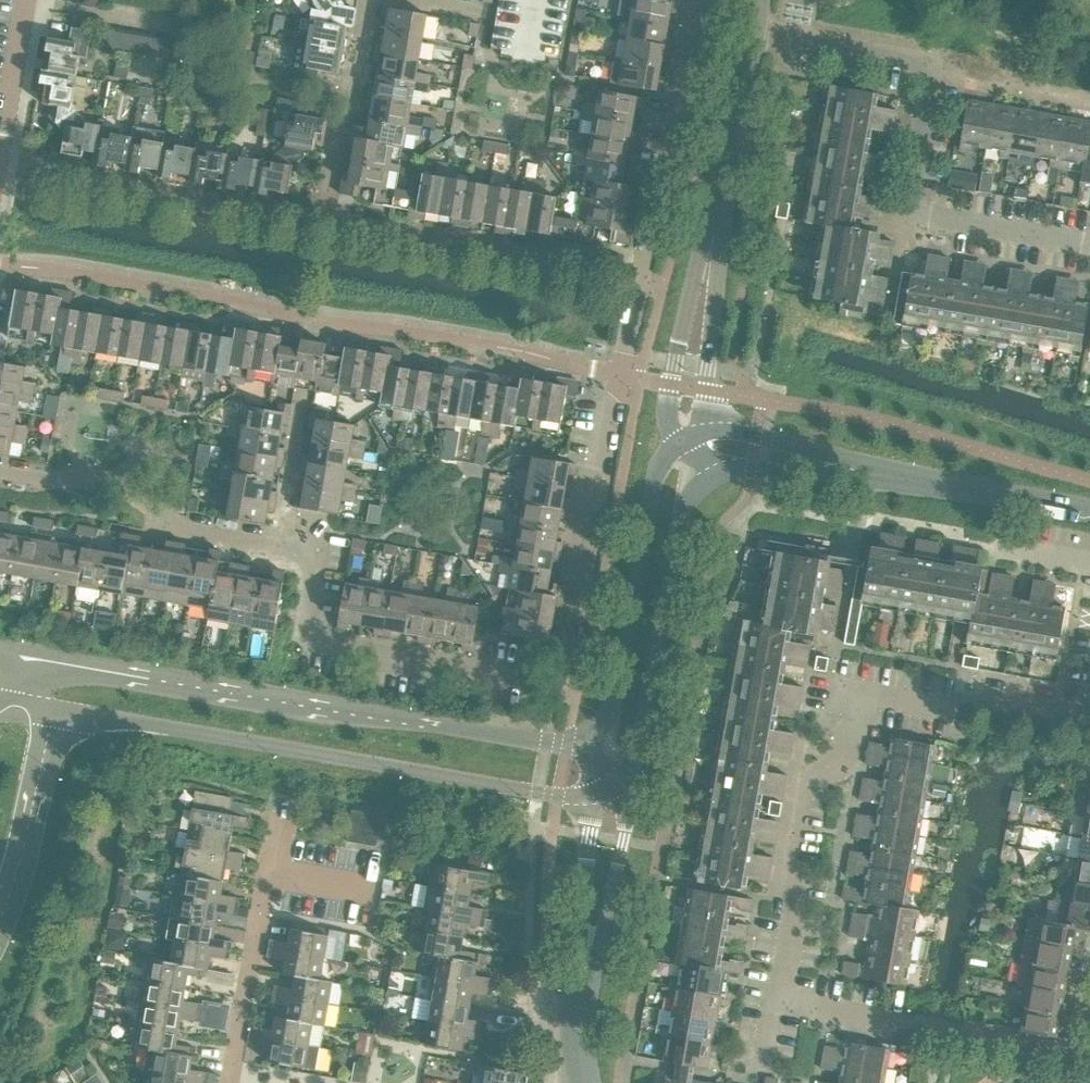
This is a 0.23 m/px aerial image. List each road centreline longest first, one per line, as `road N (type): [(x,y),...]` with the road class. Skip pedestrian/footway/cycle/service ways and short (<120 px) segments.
road 1 (residential): [(559,682),(307,640),(318,567),(85,481),(0,478)]
road 2 (residential): [(791,1001),(853,669),(1089,711)]
road 3 (tertiary): [(560,746),(30,651)]
road 4 (tertiary): [(58,713),(574,793)]
road 5 (tertiary): [(696,445),(1089,512)]
road 6 (residential): [(914,222),(943,69),(748,32)]
road 7 (tertiary): [(616,779),(642,753),(696,445)]
road 8 (residential): [(331,220),(2,161)]
road 9 (residential): [(642,274),(331,220)]
road 10 (tertiary): [(662,441),(616,693),(591,730)]
road 11 (residential): [(278,788),(229,1082)]
road 12 (residential): [(559,682),(616,395)]
road 13 (residential): [(642,274),(702,0)]
road 14 (tertiary): [(696,445),(714,294),(712,183)]
road 15 (tertiary): [(712,183),(662,441)]
road 16 (residential): [(331,220),(370,0)]
road 17 (unclassified): [(583,986),(629,824),(616,779)]
road 18 (tertiary): [(0,920),(58,713)]
road 19 (unclassified): [(574,793),(588,835),(583,986)]
road 20 (residential): [(1089,255),(914,222)]
road 21 (residential): [(2,161),(27,0)]
road 22 (residential): [(947,1032),(791,1001)]
road 23 (tertiary): [(712,183),(732,63),(748,32)]
road 24 (residential): [(947,1032),(1089,1058)]
road 25 (residential): [(616,395),(628,376),(642,274)]

